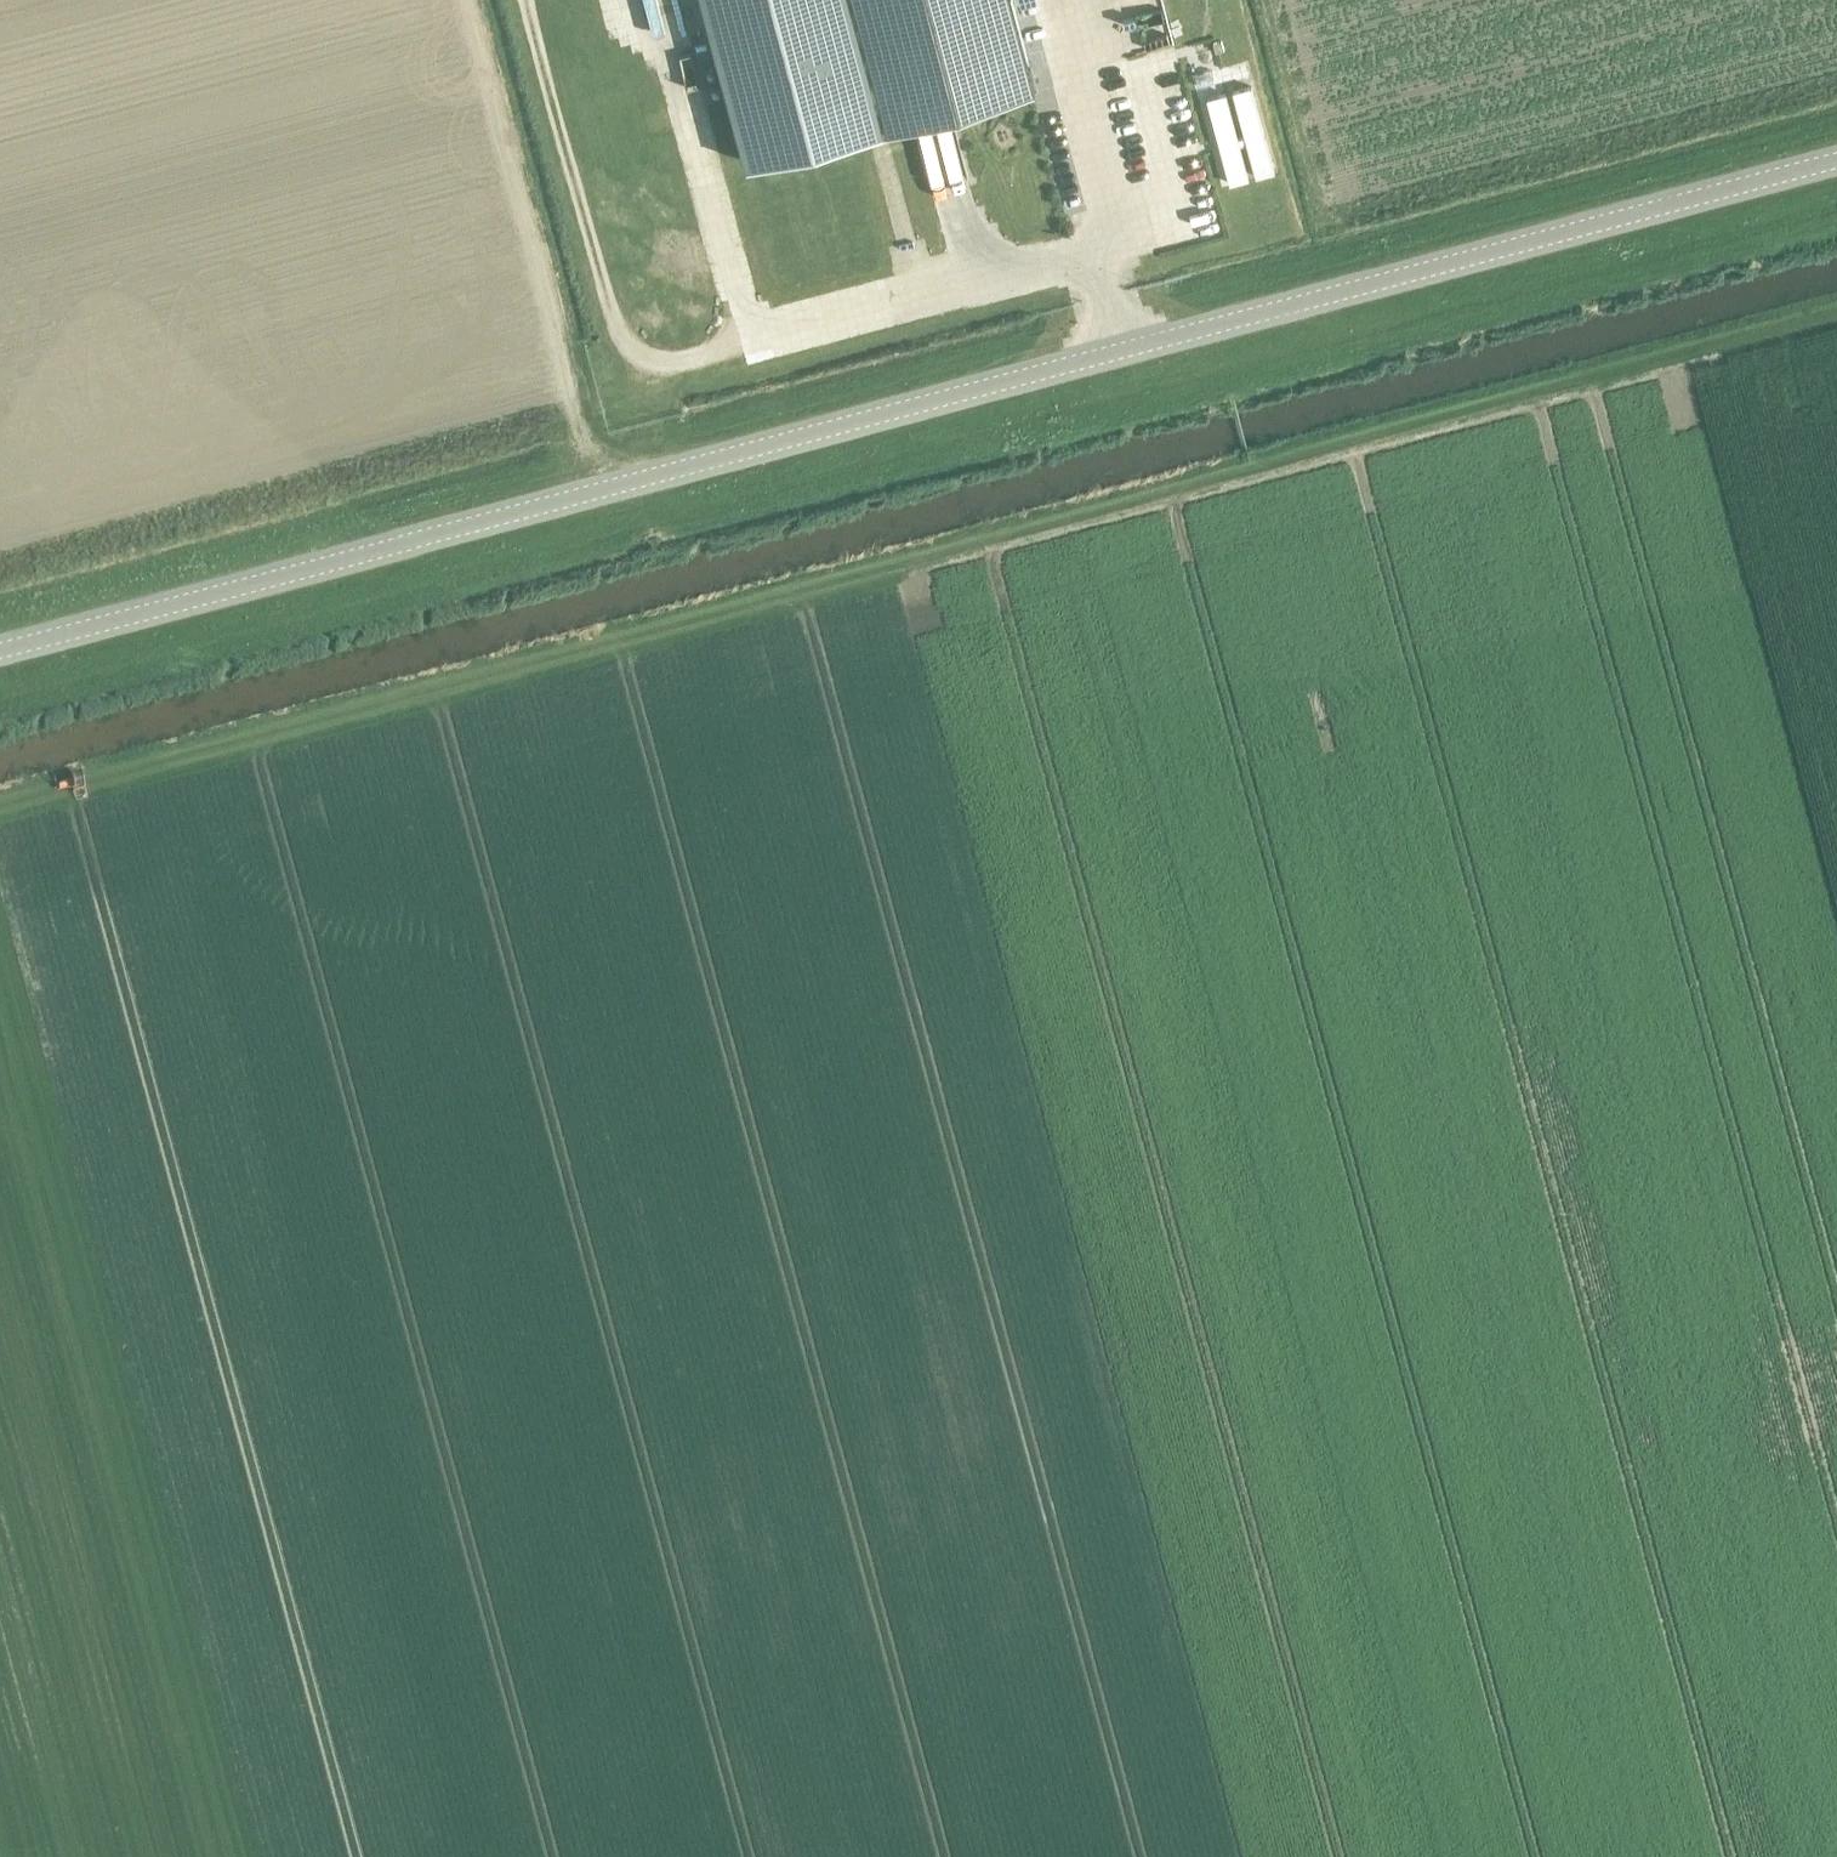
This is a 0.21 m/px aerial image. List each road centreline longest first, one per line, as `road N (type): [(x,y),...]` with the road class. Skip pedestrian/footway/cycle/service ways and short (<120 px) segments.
road 1 (tertiary): [(0,651),(1836,155)]

